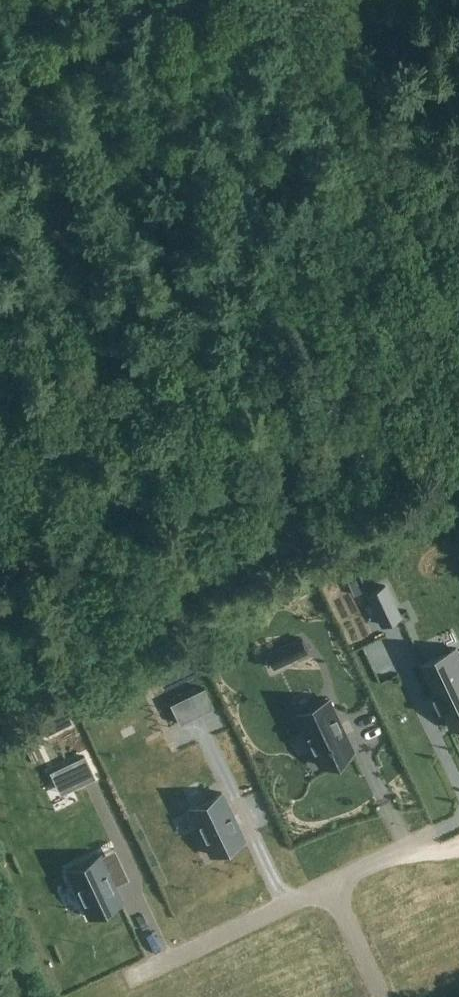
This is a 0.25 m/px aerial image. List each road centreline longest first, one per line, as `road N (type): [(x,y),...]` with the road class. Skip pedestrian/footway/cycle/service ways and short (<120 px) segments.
road 1 (track): [(386,259),(0,467)]
road 2 (secondary): [(458,269),(327,0)]

